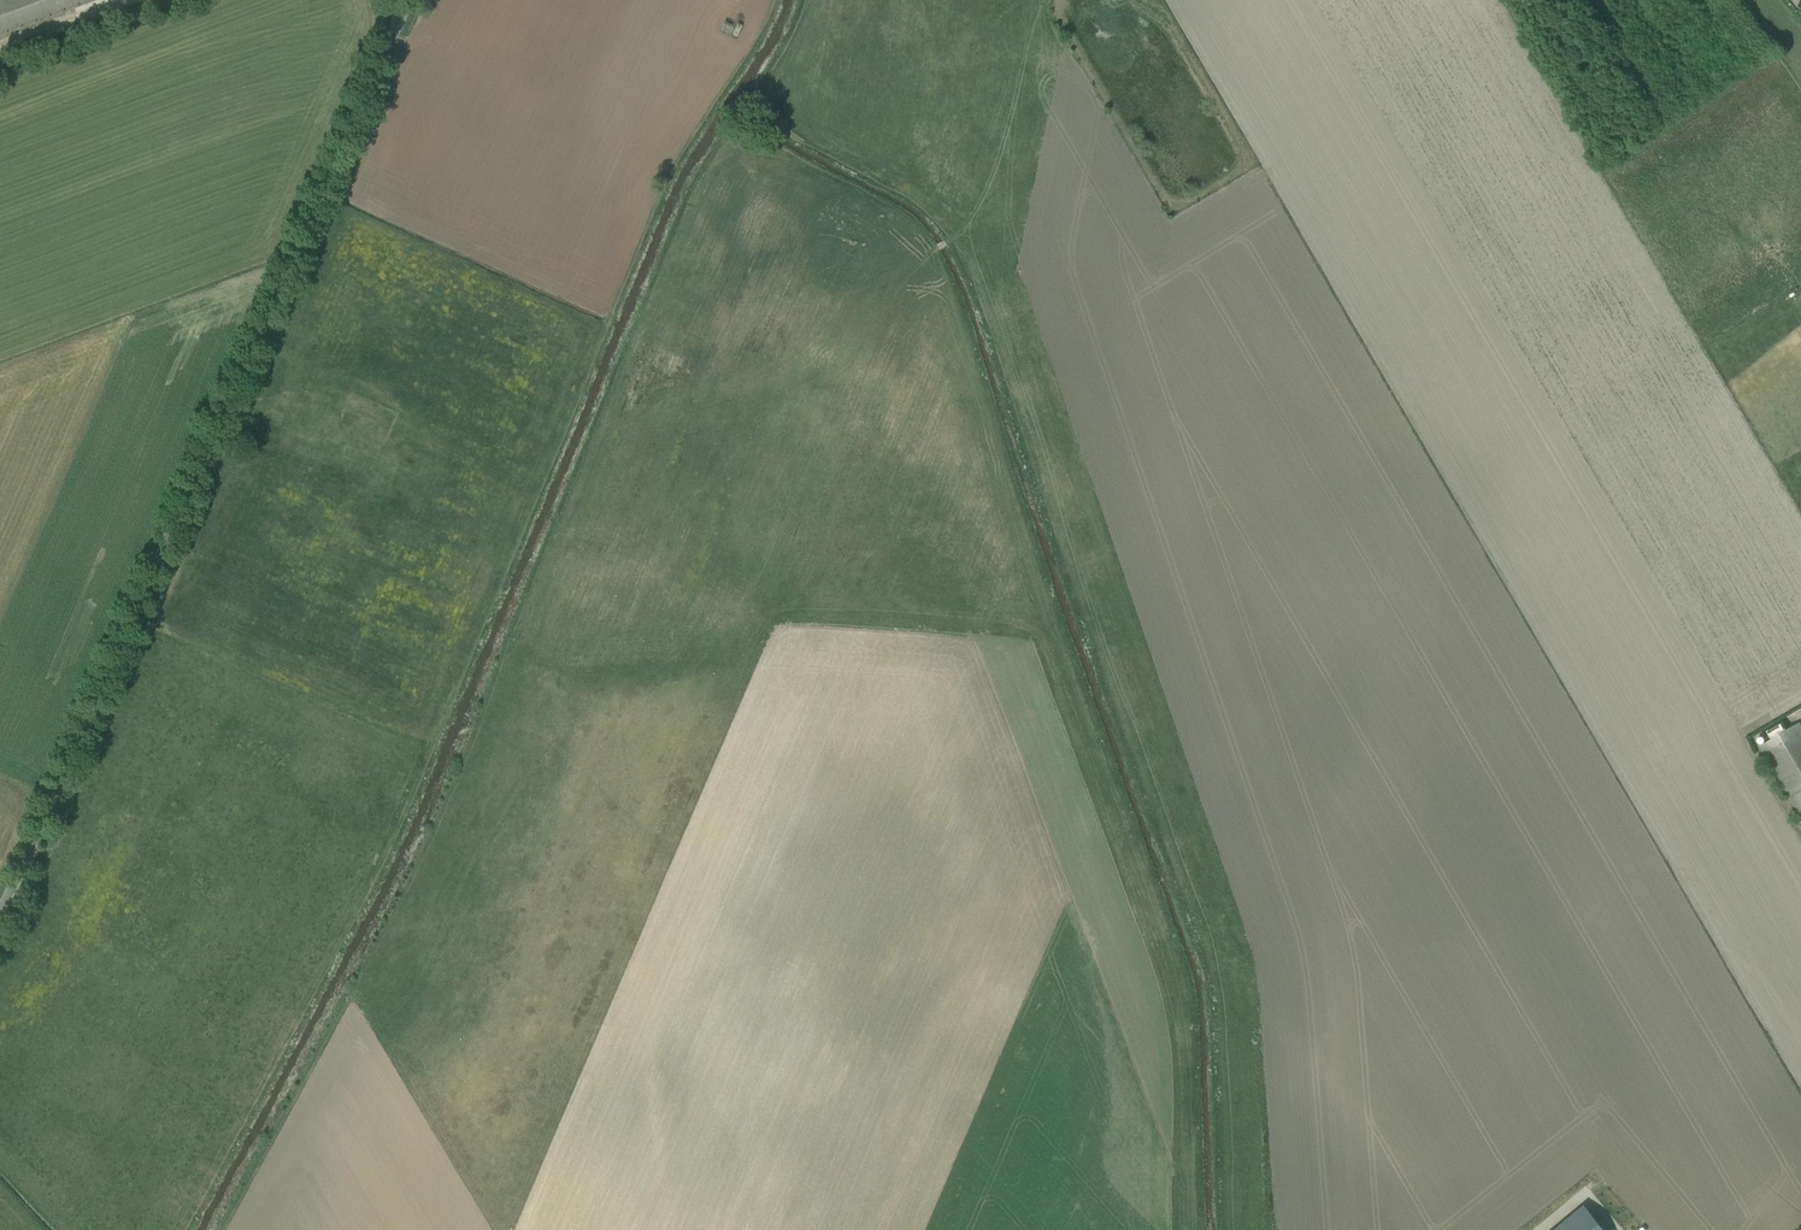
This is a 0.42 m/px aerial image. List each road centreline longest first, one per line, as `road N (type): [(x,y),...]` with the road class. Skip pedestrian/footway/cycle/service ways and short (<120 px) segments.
road 1 (unclassified): [(0,906),(105,689),(399,21)]

